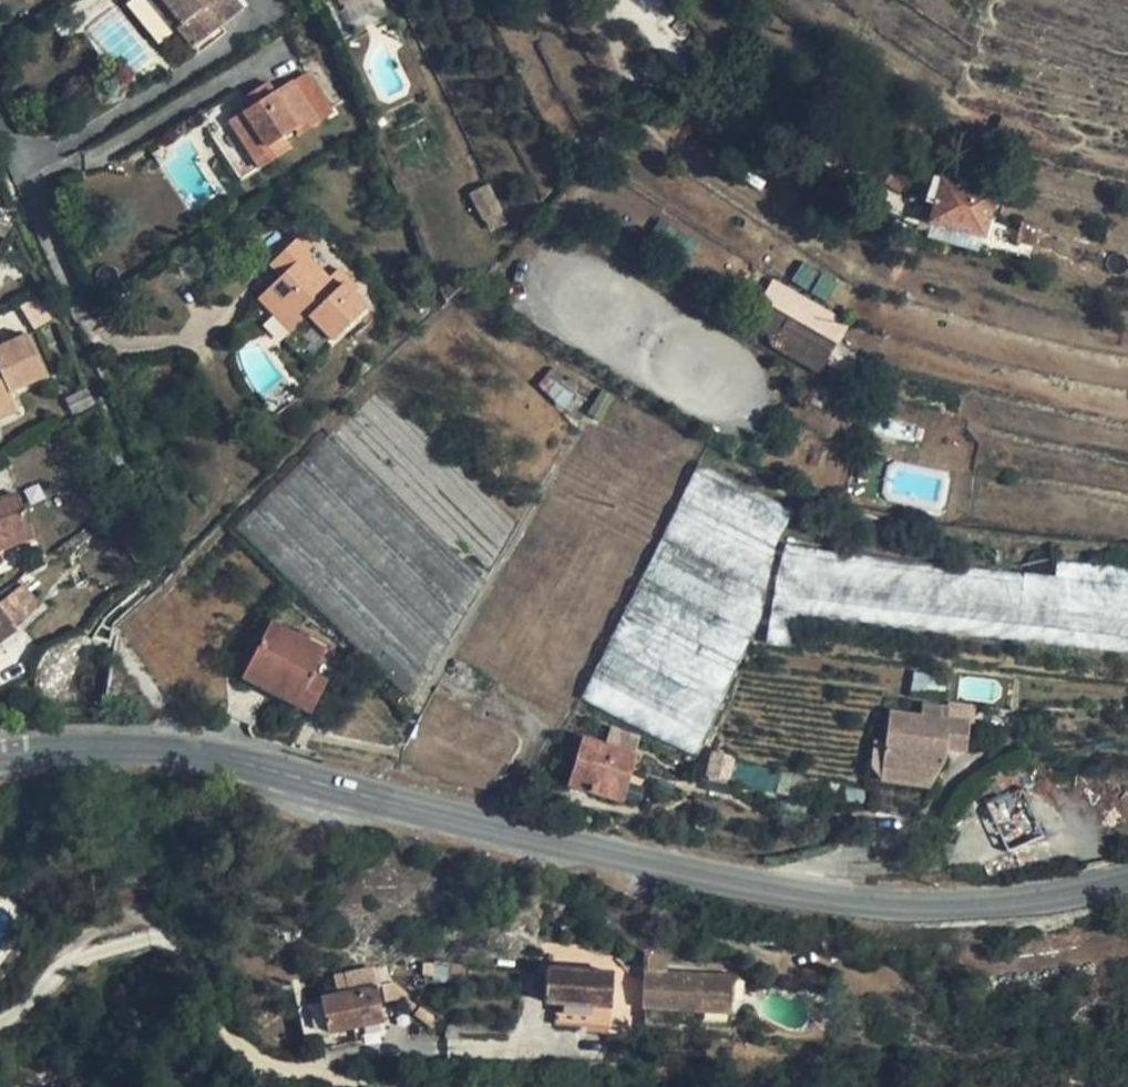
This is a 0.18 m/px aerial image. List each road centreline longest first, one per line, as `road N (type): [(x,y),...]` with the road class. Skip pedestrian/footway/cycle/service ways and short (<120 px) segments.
road 1 (unclassified): [(0,757),(175,749),(496,829),(837,898),(961,903),(1127,877)]
road 2 (track): [(0,1020),(96,954),(167,937),(201,960),(244,1041),(283,1072),(390,1086)]
road 3 (track): [(624,0),(682,74),(910,224)]

